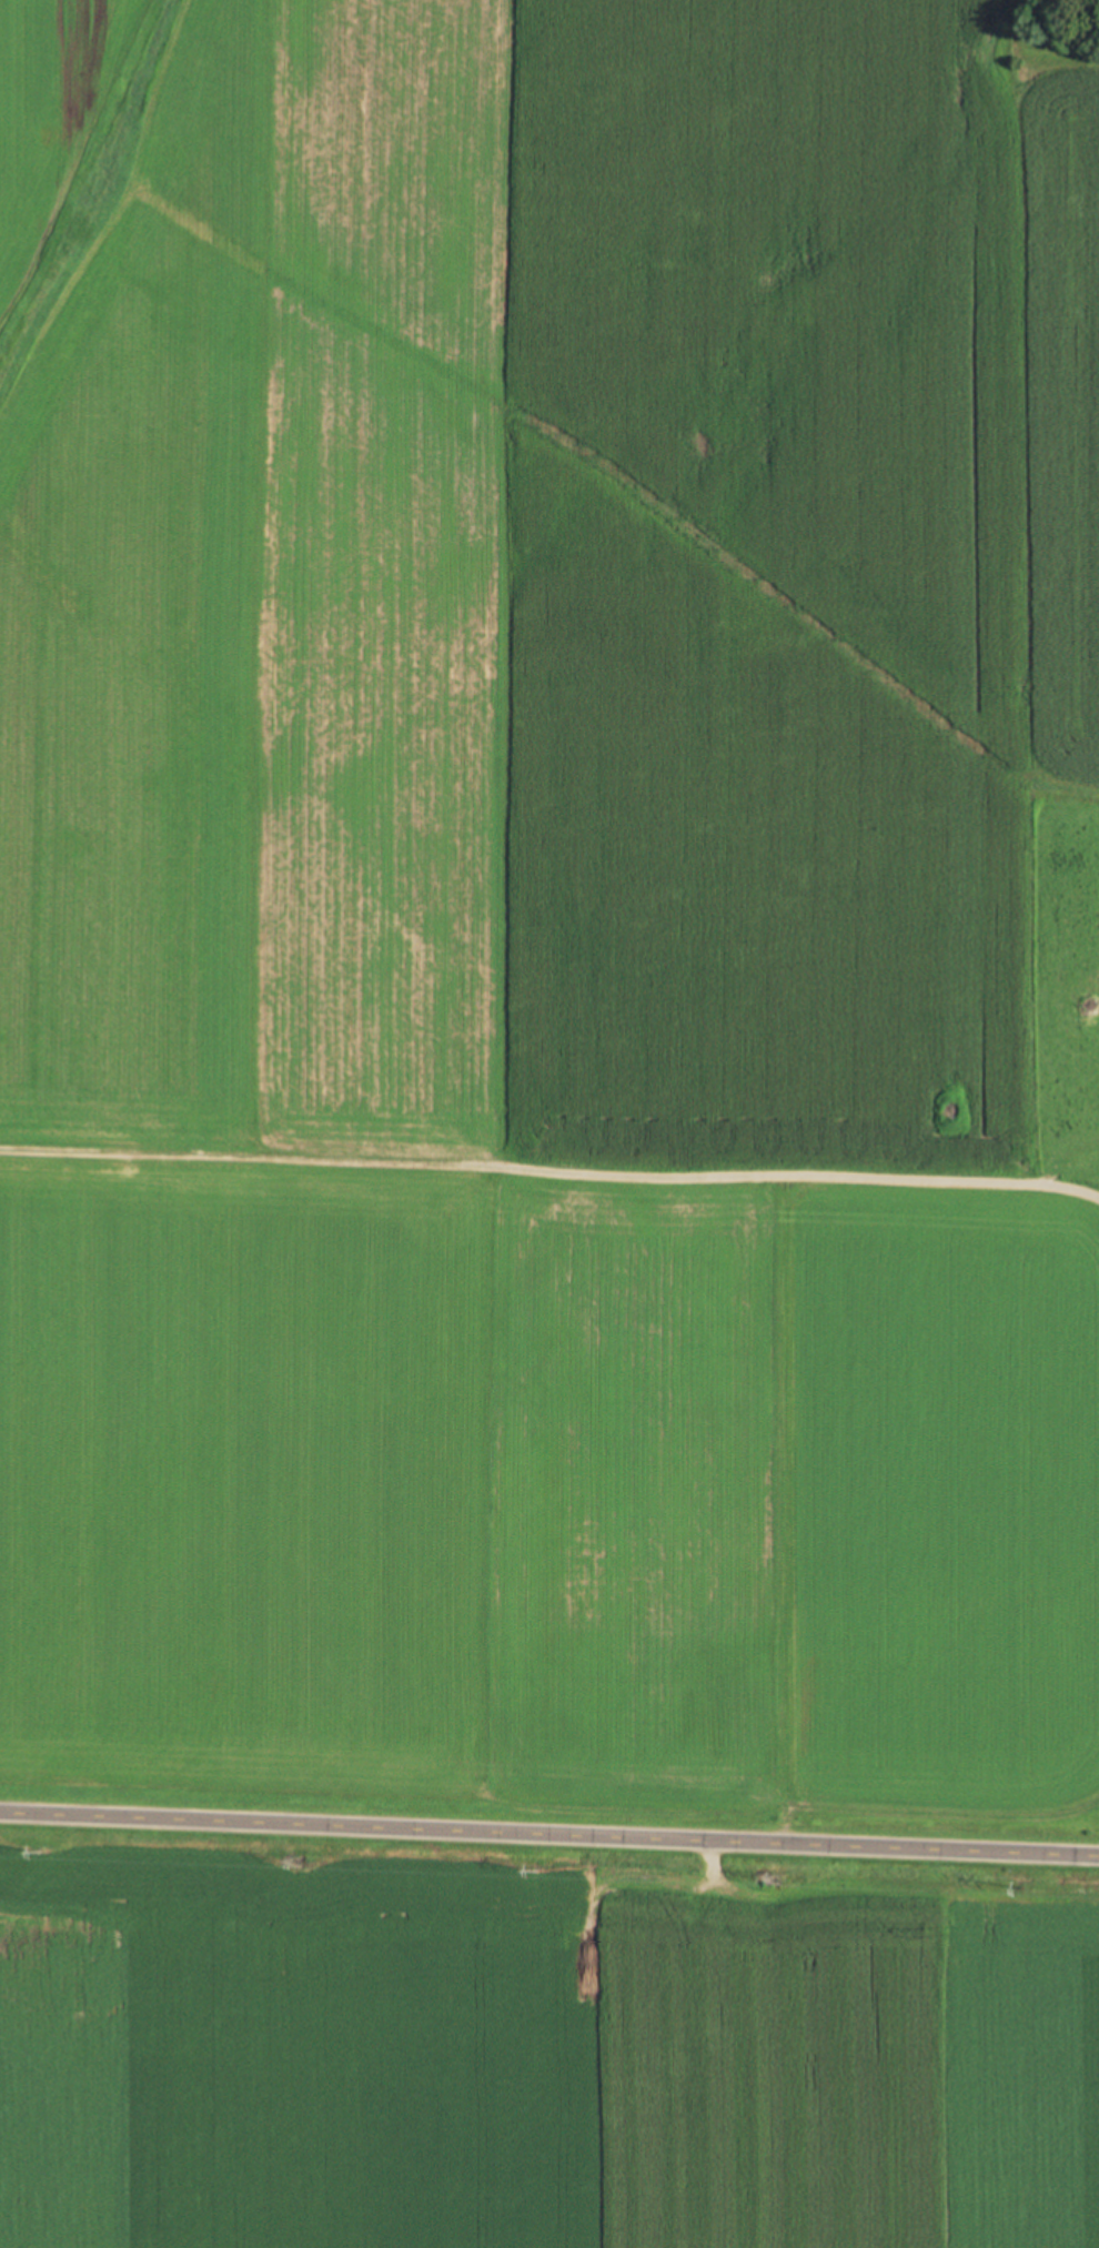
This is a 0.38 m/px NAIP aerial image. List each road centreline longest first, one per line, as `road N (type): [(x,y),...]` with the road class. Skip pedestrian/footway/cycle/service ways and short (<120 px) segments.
road 1 (secondary): [(1098,1847),(0,1807)]

